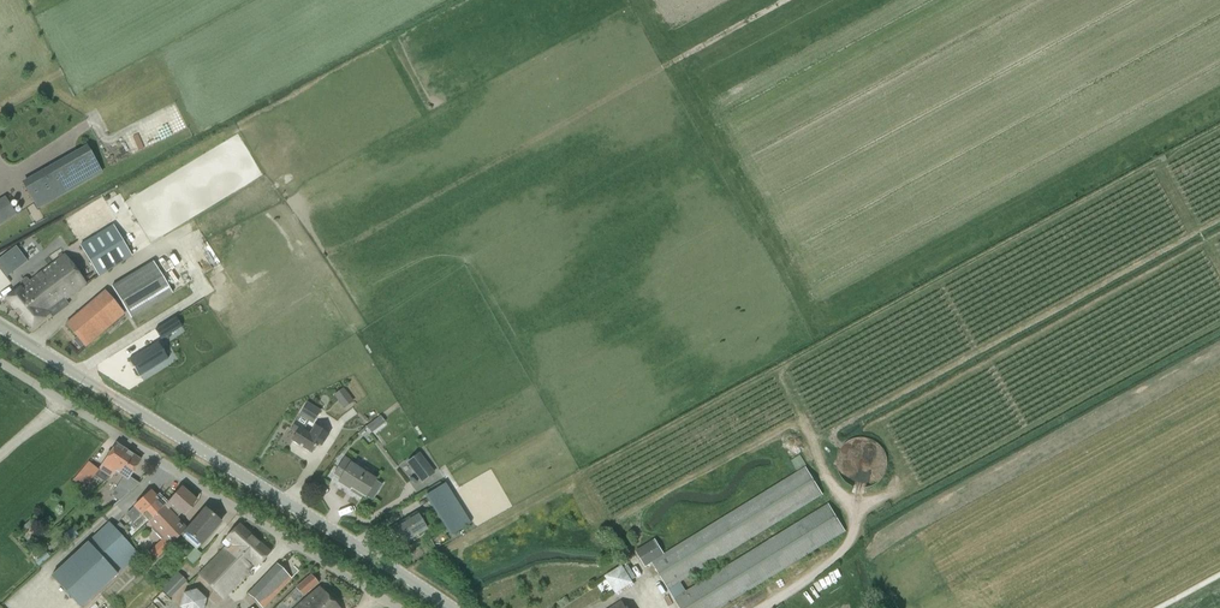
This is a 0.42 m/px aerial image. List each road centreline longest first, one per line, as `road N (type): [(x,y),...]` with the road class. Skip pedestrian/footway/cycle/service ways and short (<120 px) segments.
road 1 (tertiary): [(453,607),(0,324)]
road 2 (unclassified): [(395,607),(0,359)]

